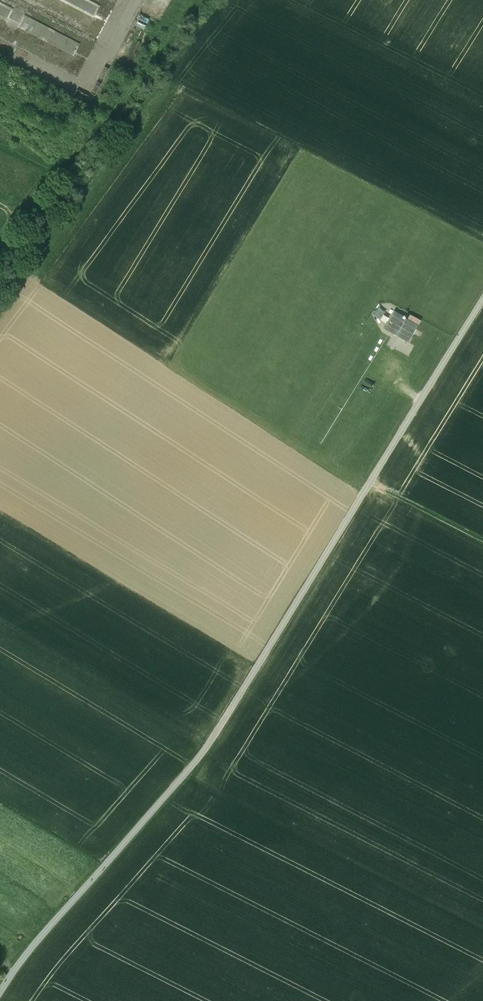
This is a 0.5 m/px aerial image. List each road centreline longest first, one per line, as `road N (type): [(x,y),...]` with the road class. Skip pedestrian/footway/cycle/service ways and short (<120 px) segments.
road 1 (track): [(0,993),(202,753),(482,299)]
road 2 (track): [(482,543),(369,485)]

